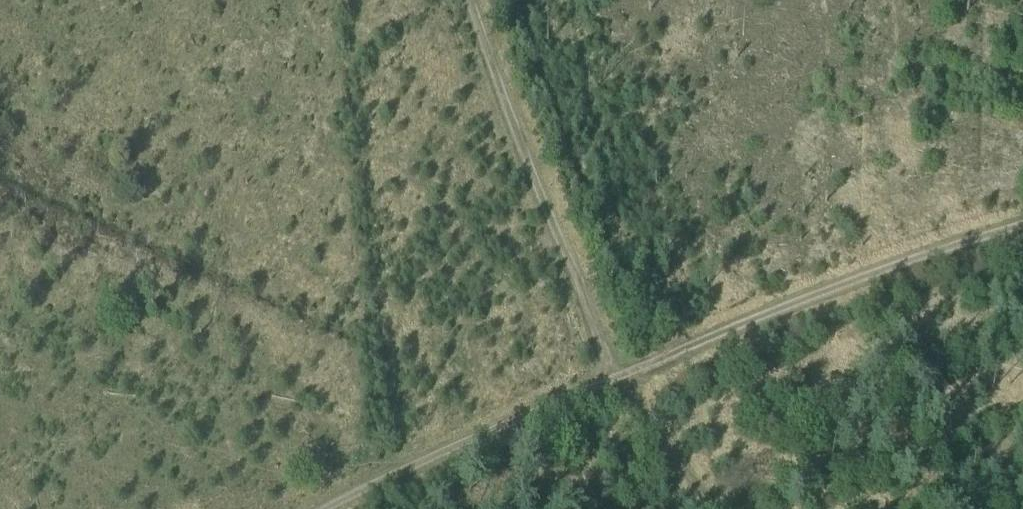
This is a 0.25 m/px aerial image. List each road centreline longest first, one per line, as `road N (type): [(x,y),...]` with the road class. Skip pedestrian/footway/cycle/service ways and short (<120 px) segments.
road 1 (track): [(1022,232),(628,379),(331,508)]
road 2 (track): [(476,0),(537,194),(653,431)]

